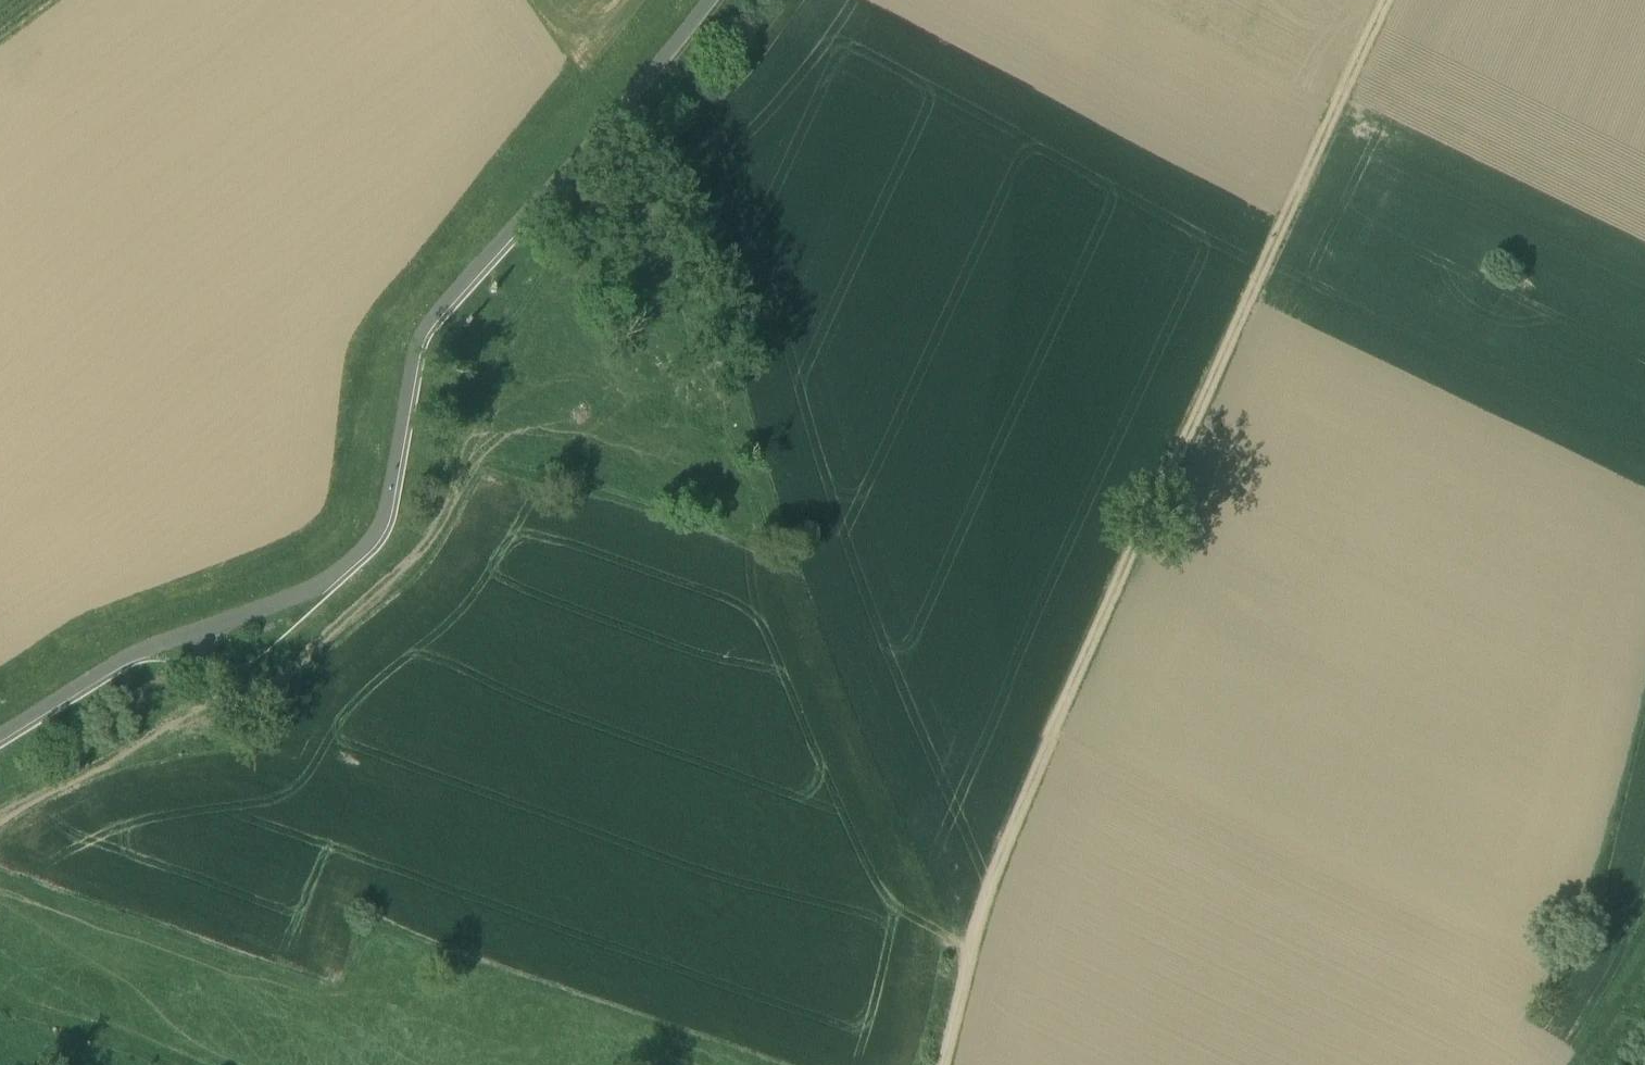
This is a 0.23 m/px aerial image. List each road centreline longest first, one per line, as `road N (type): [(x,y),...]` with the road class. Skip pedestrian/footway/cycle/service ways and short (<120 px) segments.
road 1 (track): [(1385,0),(984,895),(940,1064)]
road 2 (track): [(244,618),(179,674),(0,782)]

